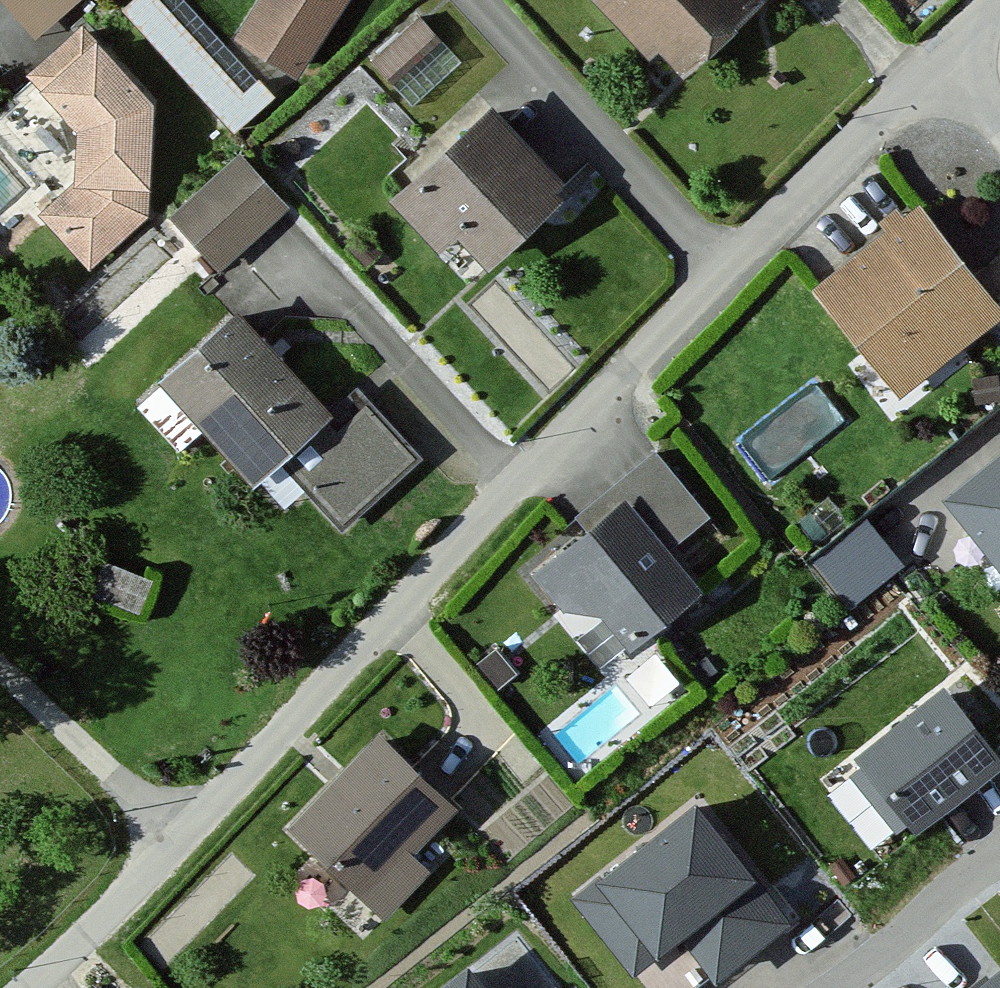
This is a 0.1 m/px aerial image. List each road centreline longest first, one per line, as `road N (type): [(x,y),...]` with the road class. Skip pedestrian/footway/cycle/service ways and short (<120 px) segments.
road 1 (residential): [(952,51),(727,266),(183,833),(9,987)]
road 2 (track): [(183,833),(0,652)]
road 3 (residential): [(999,855),(838,987)]

